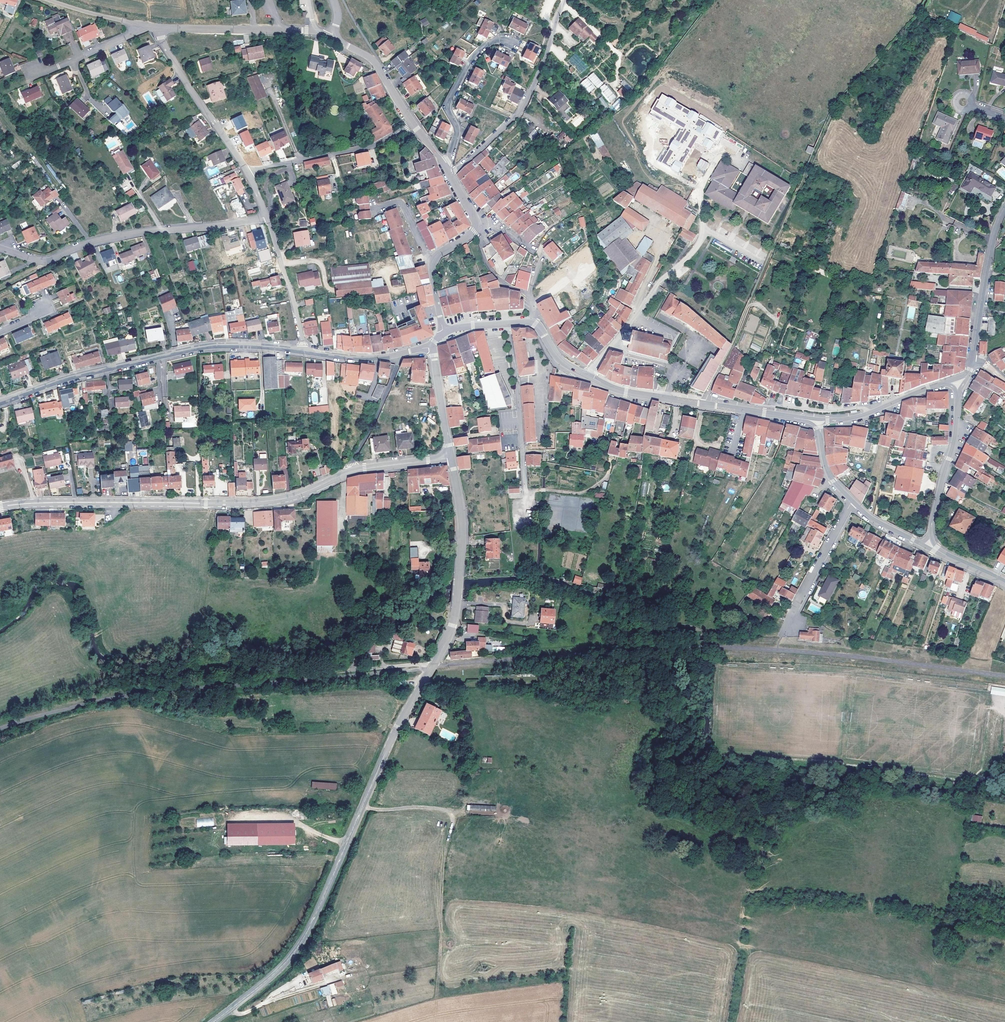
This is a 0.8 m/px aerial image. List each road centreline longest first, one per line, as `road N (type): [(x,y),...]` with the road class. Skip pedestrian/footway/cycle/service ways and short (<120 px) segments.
road 1 (tertiary): [(451,459),(462,539),(447,638),(395,733),(301,943),(213,1021)]
road 2 (tertiary): [(0,507),(258,502),(353,471)]
road 3 (residential): [(303,351),(191,349),(0,402)]
road 4 (residential): [(267,216),(142,232),(46,261),(0,248)]
road 5 (tertiary): [(817,421),(626,392),(589,377)]
road 6 (track): [(722,366),(808,167)]
road 7 (residential): [(450,174),(520,113),(564,0)]
road 8 (residential): [(526,524),(508,323)]
road 9 (residential): [(247,174),(374,146),(414,125)]
road 10 (residential): [(157,28),(180,78),(247,174)]
road 11 (residential): [(157,28),(314,31)]
road 12 (residential): [(1004,209),(993,236),(972,361)]
road 13 (residential): [(928,546),(955,439),(958,394)]
road 14 (residential): [(446,169),(457,132),(447,107),(469,62),(502,40)]
road 15 (residential): [(633,205),(677,231),(634,318)]
road 16 (residential): [(267,216),(303,351)]
road 17 (residential): [(947,382),(857,417),(817,421)]
road 18 (residential): [(852,501),(791,622)]
road 19 (residential): [(353,471),(398,355)]
road 20 (residential): [(331,37),(375,63),(414,125)]

